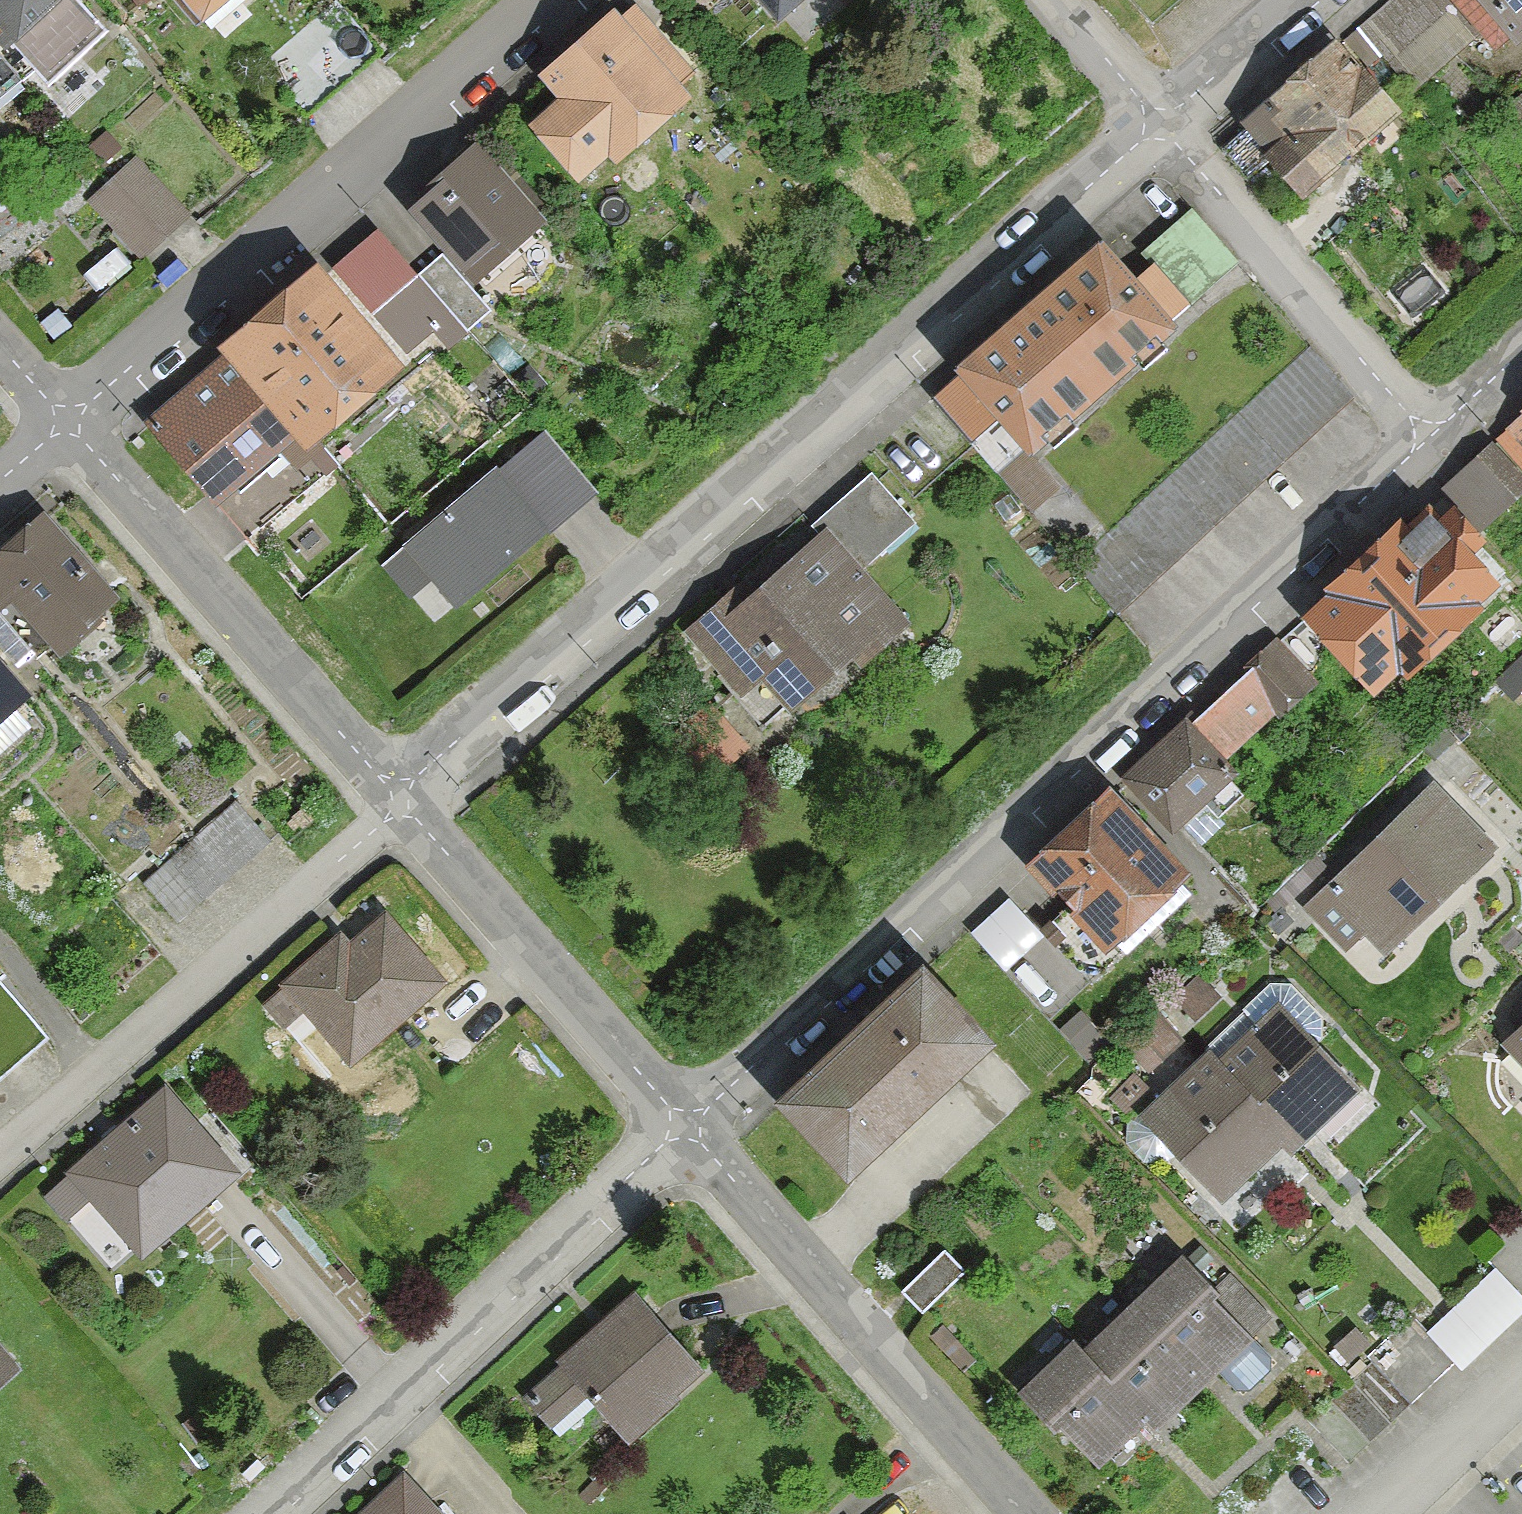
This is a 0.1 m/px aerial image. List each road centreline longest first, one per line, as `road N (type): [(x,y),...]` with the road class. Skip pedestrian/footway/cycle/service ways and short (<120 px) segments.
road 1 (residential): [(405,807),(1304,0)]
road 2 (residential): [(691,1140),(1521,355)]
road 3 (residential): [(556,0),(343,191),(63,423)]
road 4 (residential): [(284,1513),(691,1140)]
road 5 (residential): [(0,1164),(405,807)]
road 6 (residential): [(405,807),(63,423)]
road 7 (residential): [(1021,1513),(691,1140)]
road 8 (residential): [(691,1140),(405,807)]
road 9 (residential): [(1521,1376),(1381,1513)]

